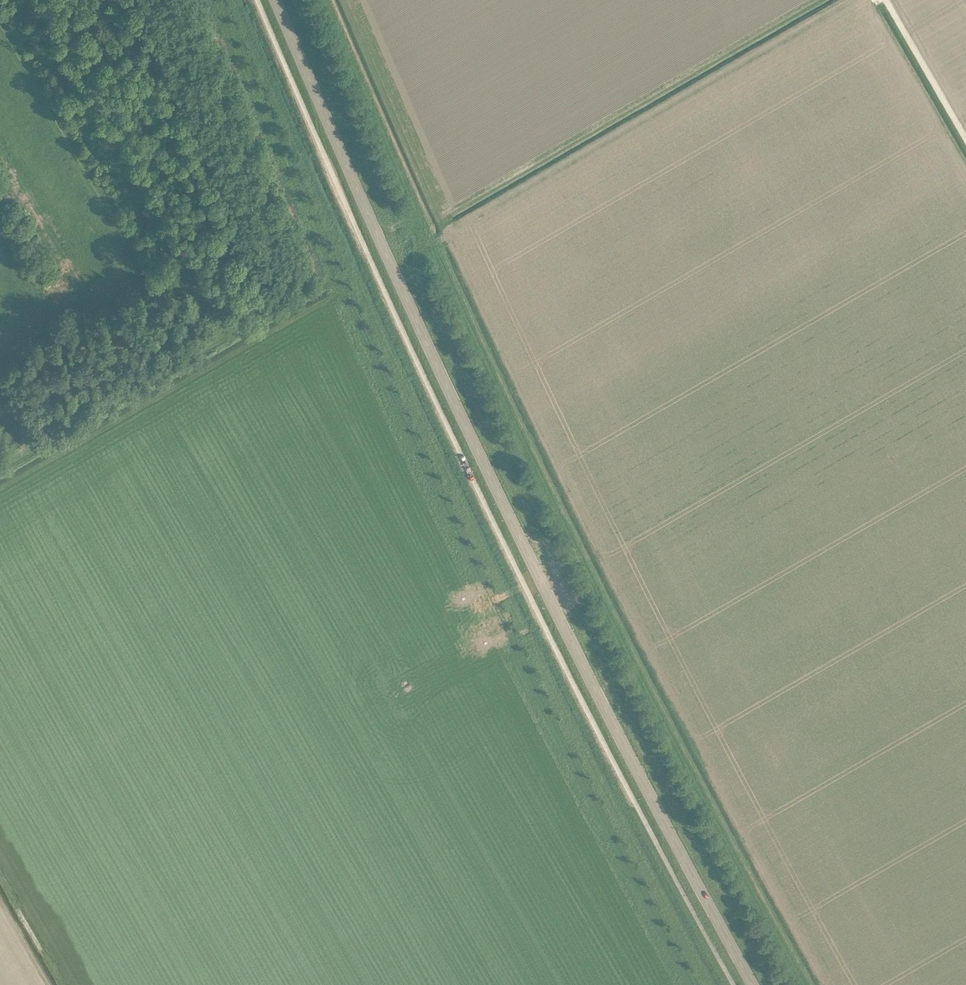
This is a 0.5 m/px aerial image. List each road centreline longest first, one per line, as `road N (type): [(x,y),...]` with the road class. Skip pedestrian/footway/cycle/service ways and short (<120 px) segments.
road 1 (tertiary): [(273,0),(506,514),(664,841),(746,984)]

